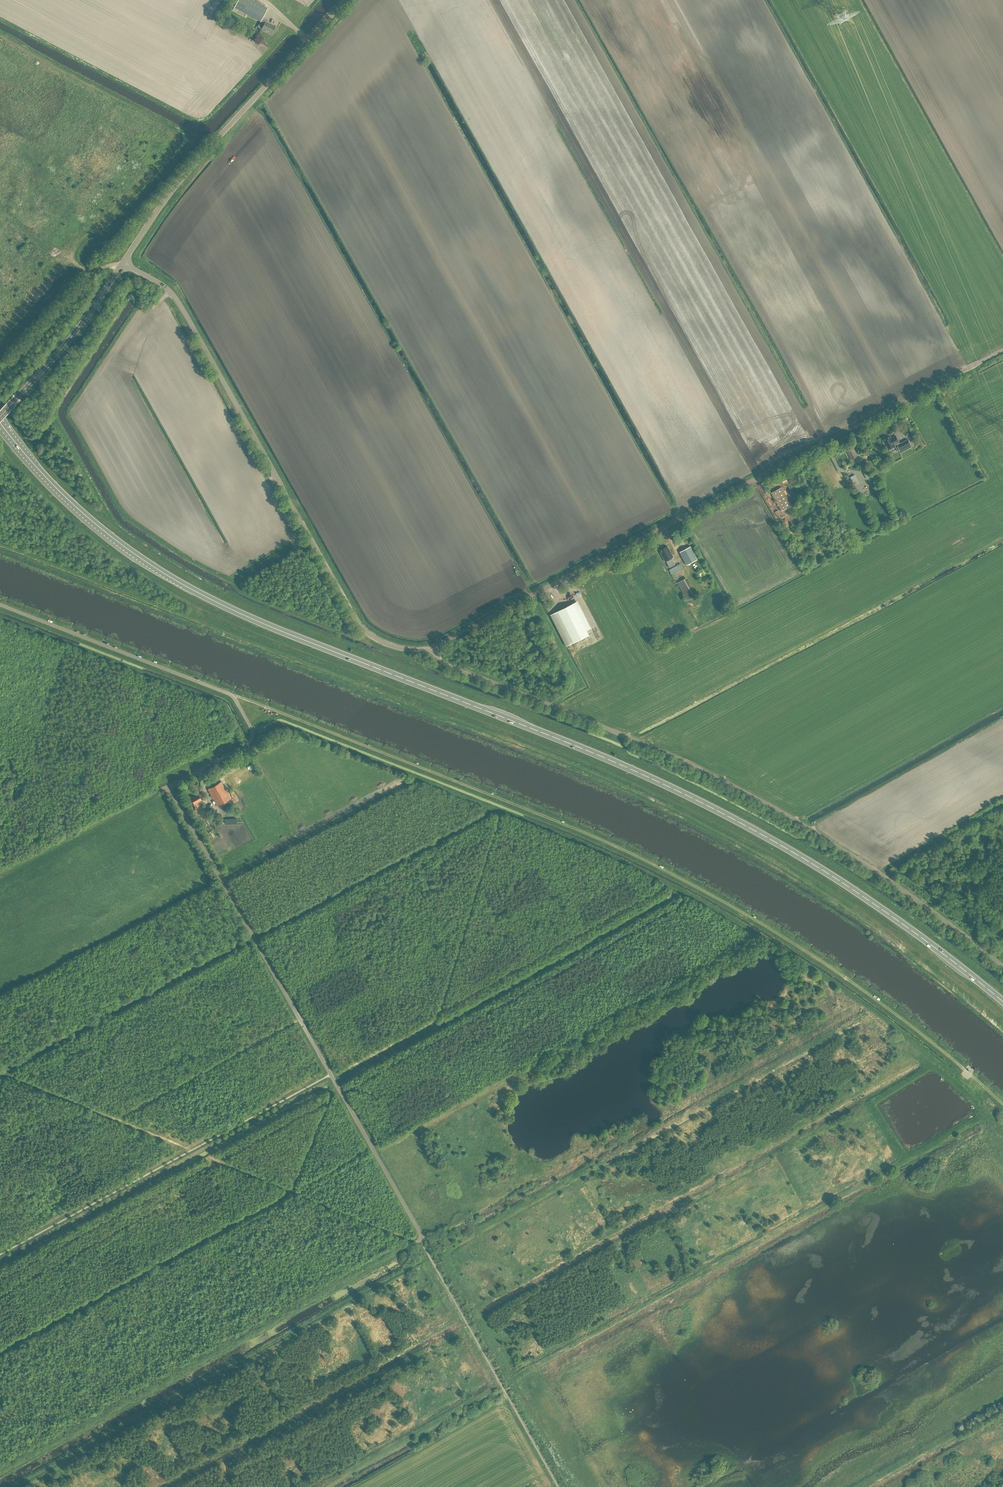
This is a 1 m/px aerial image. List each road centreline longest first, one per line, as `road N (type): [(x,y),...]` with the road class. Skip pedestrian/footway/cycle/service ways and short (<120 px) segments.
road 1 (trunk): [(1002,1001),(873,903),(700,802),(193,590),(77,508),(0,423)]
road 2 (unclassified): [(421,1240),(168,786),(248,745),(250,724),(233,696),(0,604)]
road 3 (track): [(233,696),(579,832),(700,888),(845,979),(1002,1104)]
road 4 (unclassified): [(1002,967),(780,807),(717,772),(450,666),(436,648)]
road 5 (unclassified): [(436,648),(1002,349)]
road 6 (unclassified): [(436,648),(399,648),(366,631),(177,301),(123,262)]
road 7 (track): [(0,1349),(290,1191),(337,1087)]
road 8 (unclassified): [(123,262),(168,192),(346,0)]
road 9 (track): [(332,1078),(434,1022),(500,812)]
road 10 (track): [(207,1158),(420,1239)]
road 11 (track): [(115,1120),(299,1019)]
road 12 (track): [(0,1085),(13,1078),(189,1152)]
road 13 (unclassified): [(0,415),(123,262)]
road 14 (track): [(0,874),(168,786)]

